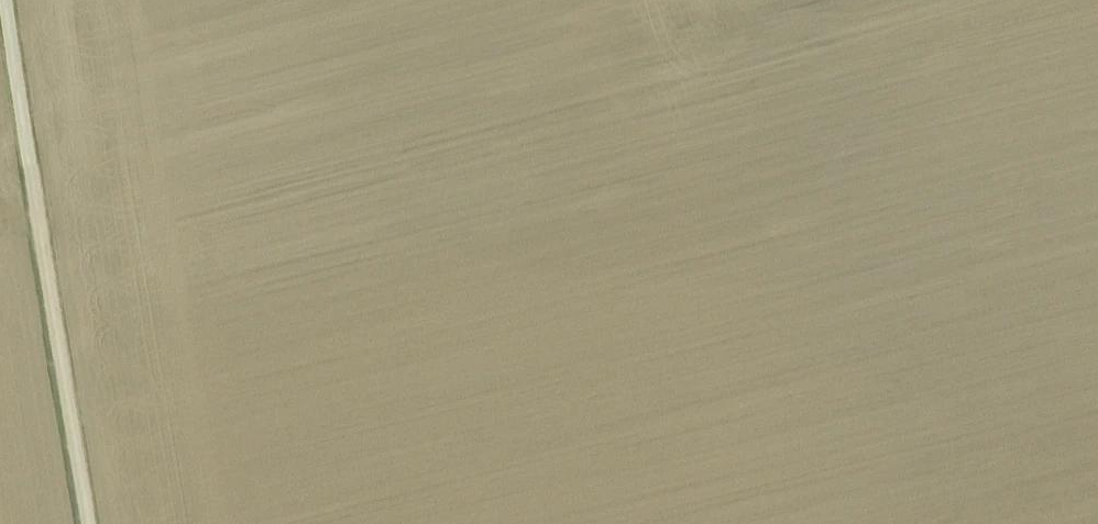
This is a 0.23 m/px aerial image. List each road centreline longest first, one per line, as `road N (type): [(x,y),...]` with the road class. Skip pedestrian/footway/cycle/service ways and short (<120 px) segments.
road 1 (unclassified): [(12,0),(95,523)]

